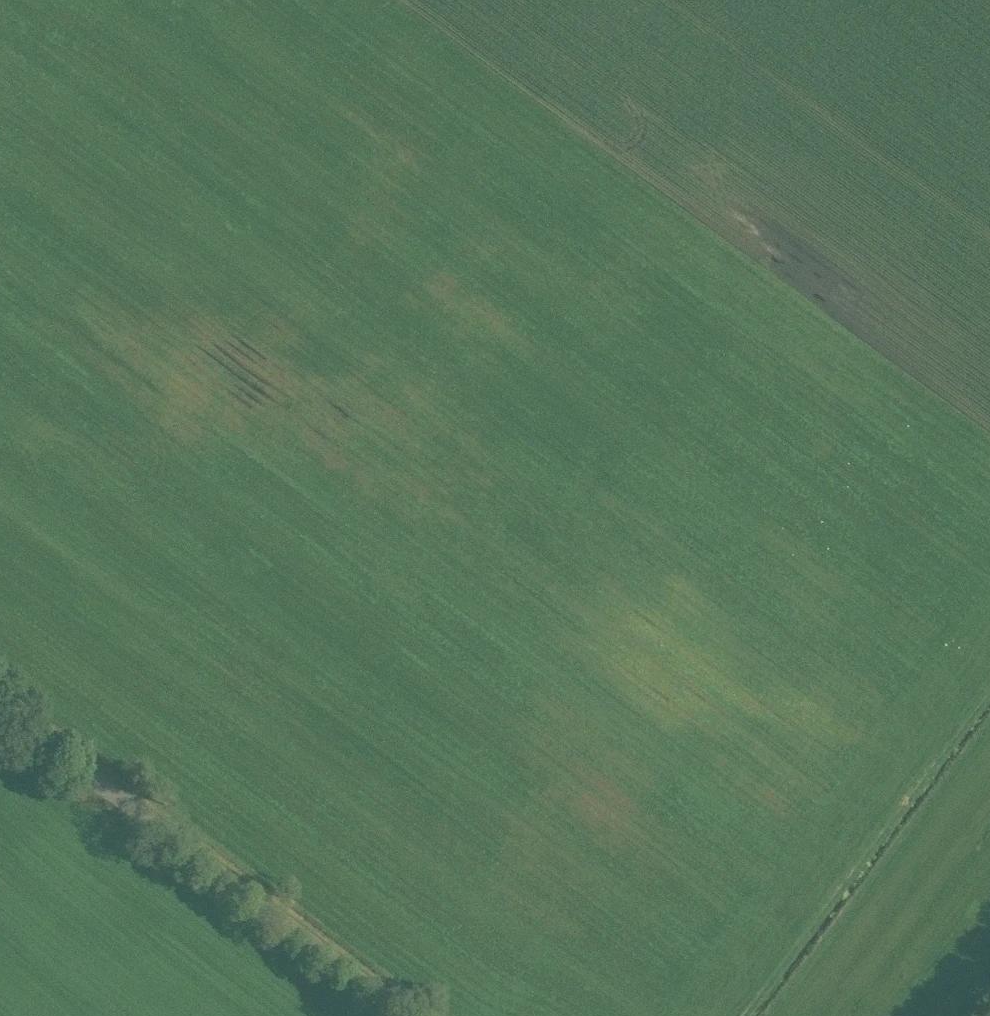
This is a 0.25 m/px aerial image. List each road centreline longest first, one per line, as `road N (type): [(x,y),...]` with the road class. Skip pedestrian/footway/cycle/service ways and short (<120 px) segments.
road 1 (tertiary): [(405,1015),(0,709)]

